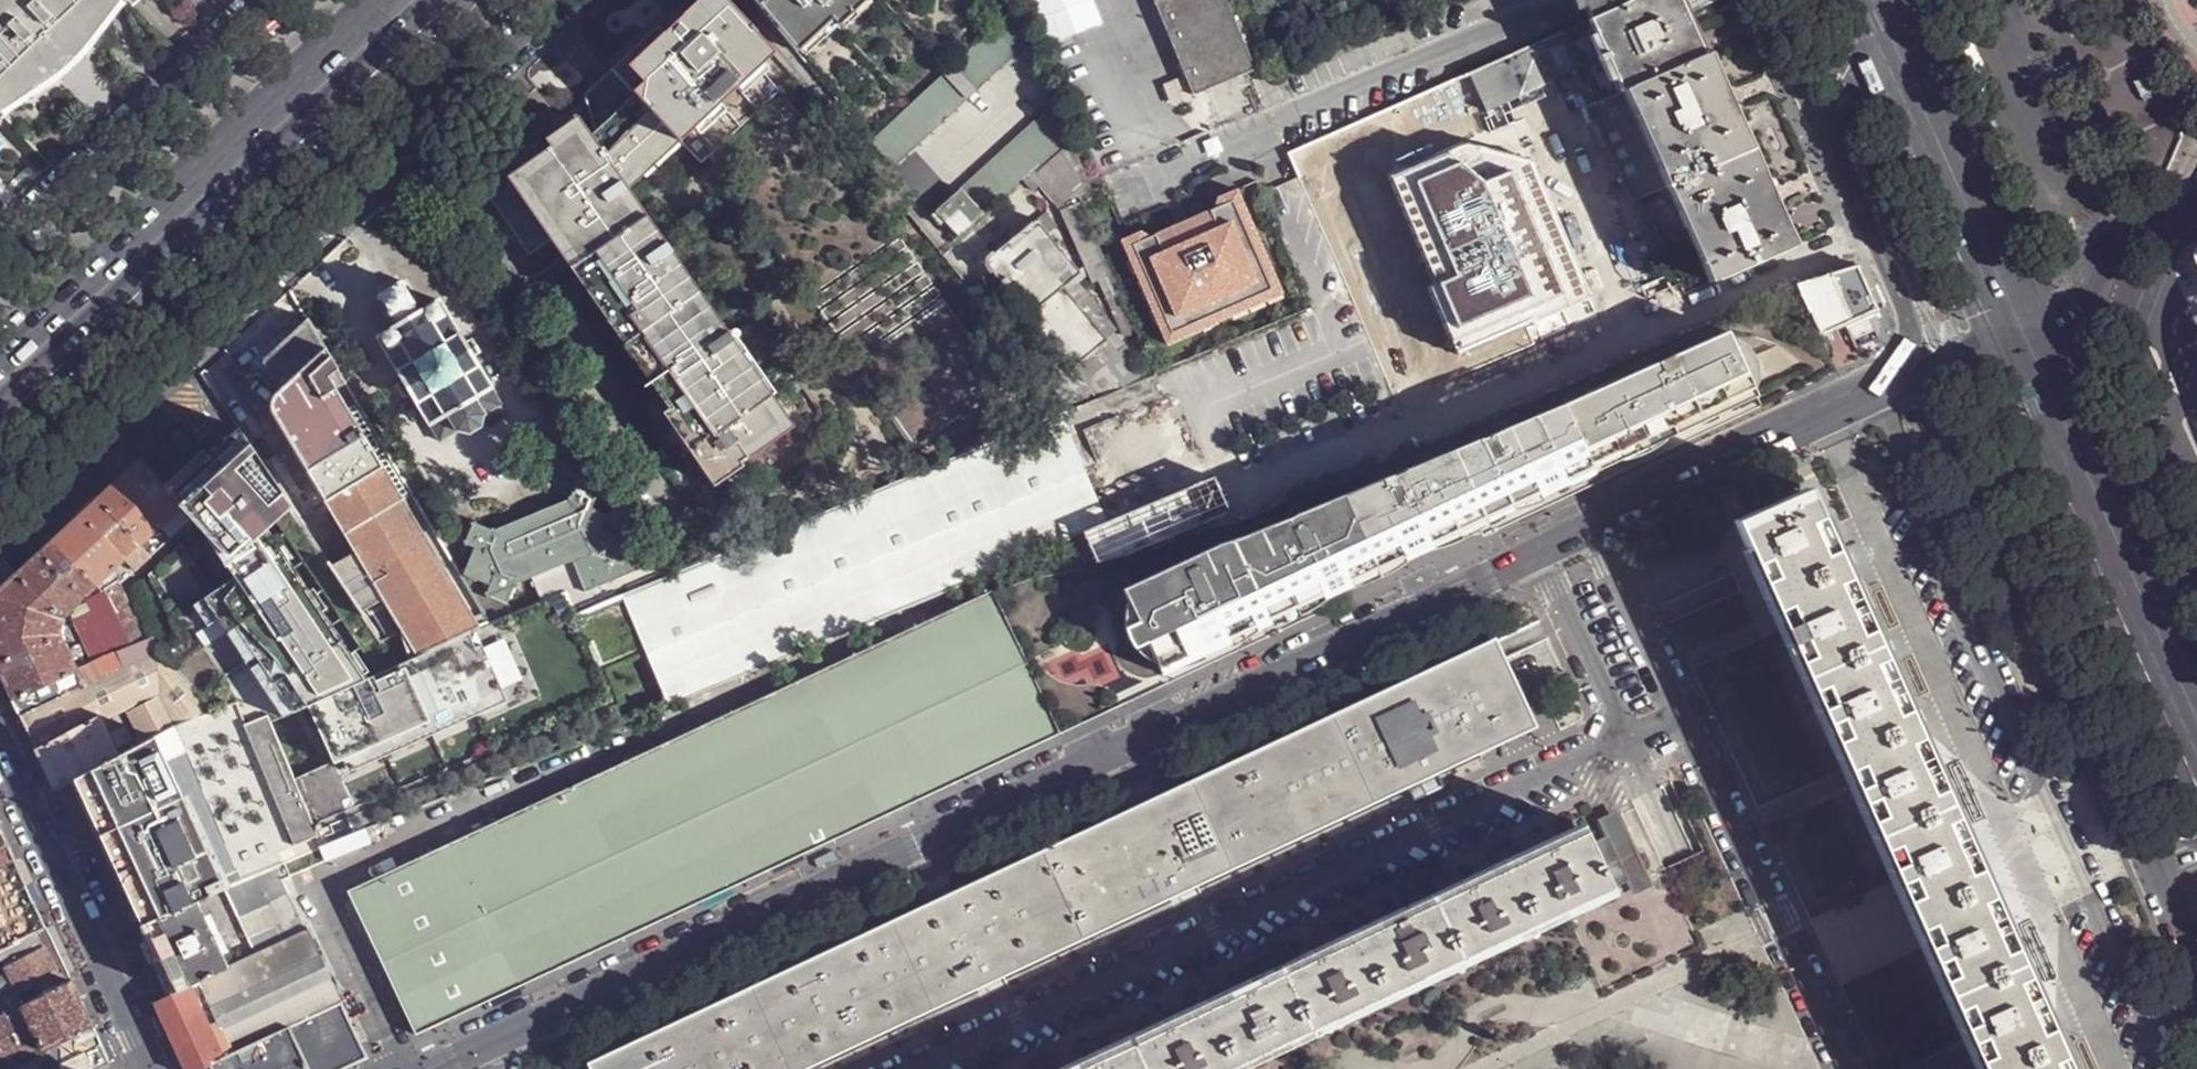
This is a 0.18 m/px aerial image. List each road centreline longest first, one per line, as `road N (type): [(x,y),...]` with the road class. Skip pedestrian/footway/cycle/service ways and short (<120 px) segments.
road 1 (residential): [(478,1044),(1595,526)]
road 2 (residential): [(933,1068),(1684,713)]
road 3 (residential): [(0,535),(574,0)]
road 4 (secondary): [(0,386),(412,0)]
road 5 (residential): [(1851,1068),(1684,713)]
road 6 (residential): [(279,0),(0,261)]
road 7 (residential): [(2035,582),(2178,910)]
road 8 (tertiary): [(150,1068),(0,745)]
road 9 (residential): [(1595,526),(1895,385)]
road 10 (primary): [(2196,715),(2072,443)]
road 11 (residential): [(1836,146),(1913,323),(1895,385)]
road 12 (primary): [(1999,281),(1894,46)]
road 13 (residential): [(1937,364),(2035,582)]
road 14 (residential): [(1684,713),(1595,526)]
road 15 (residential): [(1769,0),(1836,146)]
road 16 (unclassified): [(2072,443),(2035,582)]
road 17 (unclassified): [(2020,329),(2083,301),(2107,234)]
road 18 (primary): [(2072,443),(2020,329)]

